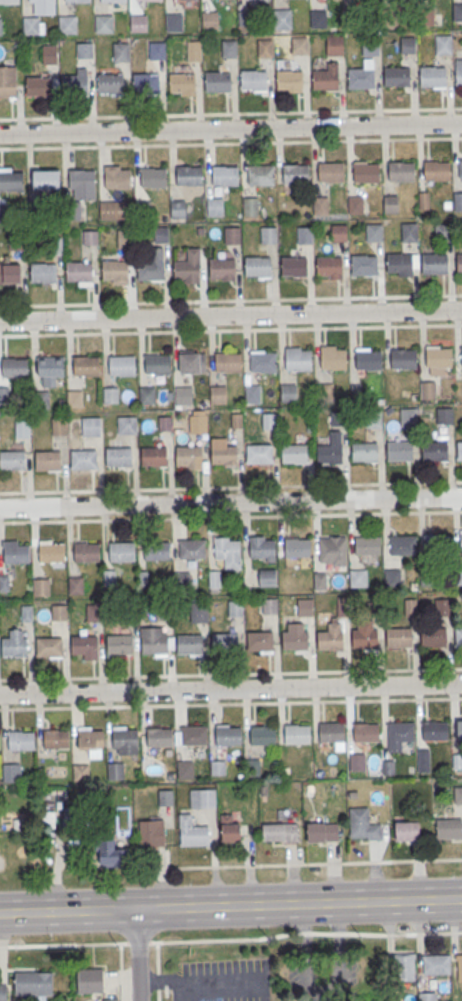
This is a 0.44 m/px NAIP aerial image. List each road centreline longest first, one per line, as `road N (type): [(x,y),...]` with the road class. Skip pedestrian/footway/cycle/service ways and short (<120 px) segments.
road 1 (secondary): [(0,913),(461,899)]
road 2 (residential): [(461,123),(0,135)]
road 3 (residential): [(461,310),(0,321)]
road 4 (residential): [(461,684),(0,695)]
road 5 (residential): [(461,497),(0,507)]

